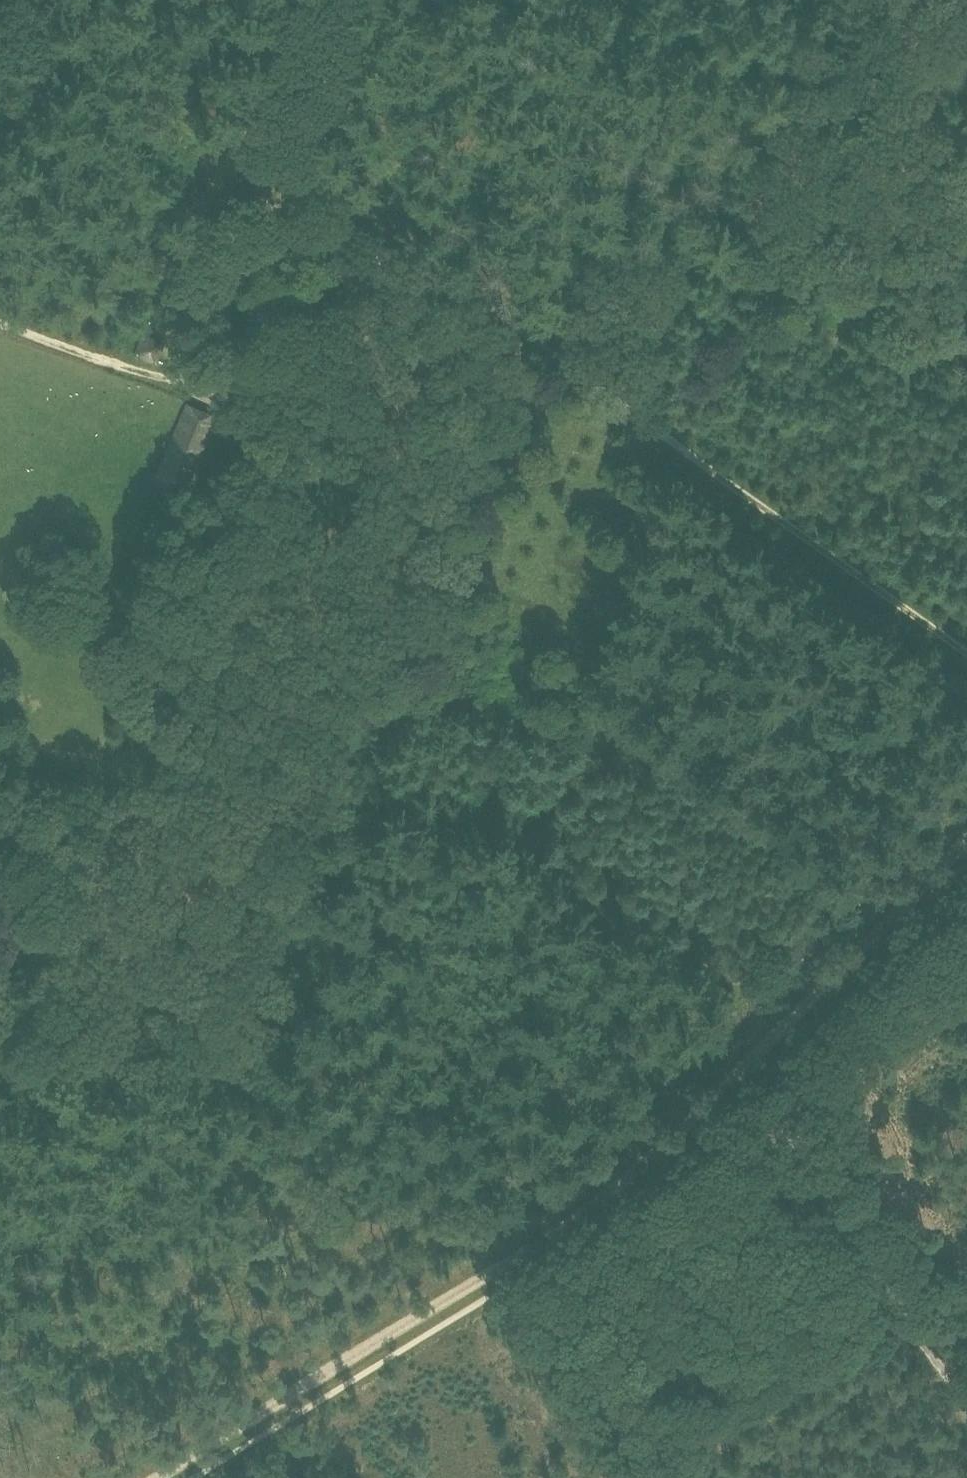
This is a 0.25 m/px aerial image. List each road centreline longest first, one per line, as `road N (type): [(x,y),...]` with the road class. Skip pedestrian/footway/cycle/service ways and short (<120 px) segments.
road 1 (track): [(160,1477),(566,1236),(756,1079),(966,856)]

